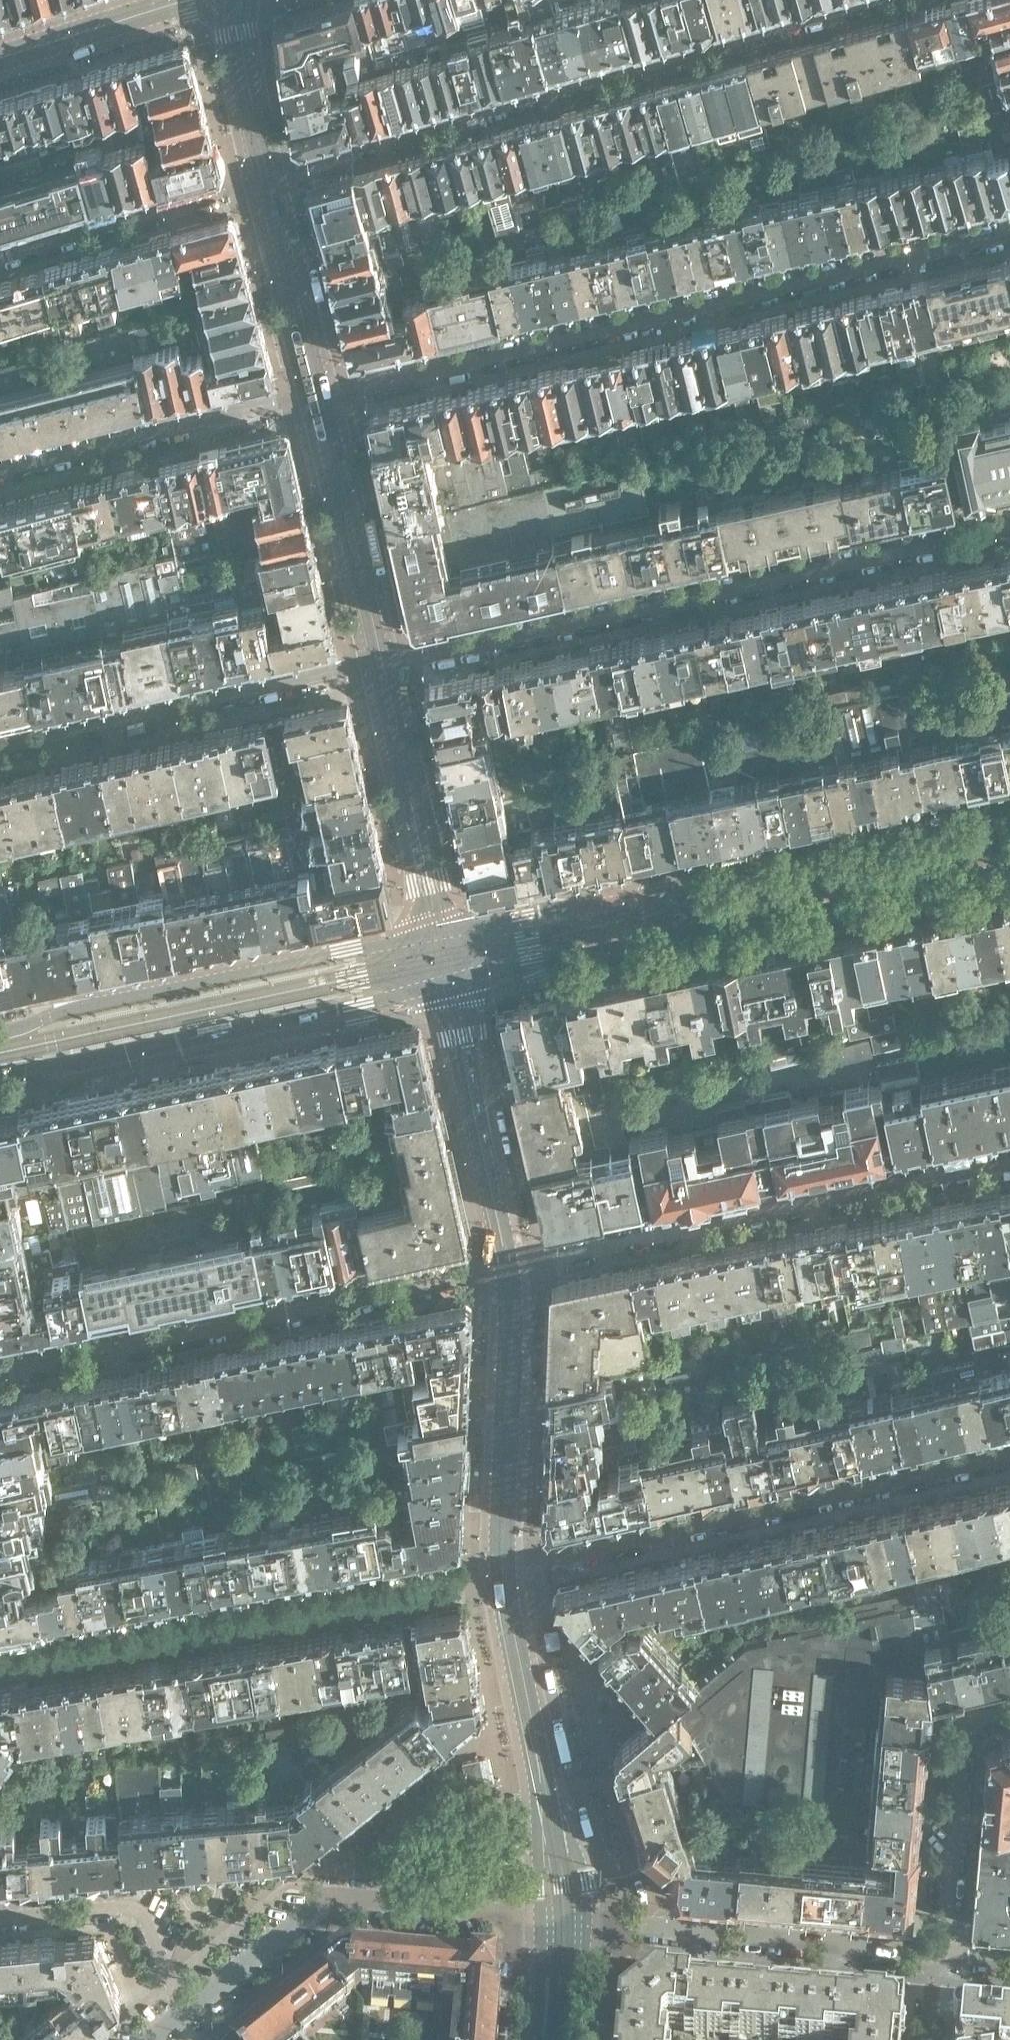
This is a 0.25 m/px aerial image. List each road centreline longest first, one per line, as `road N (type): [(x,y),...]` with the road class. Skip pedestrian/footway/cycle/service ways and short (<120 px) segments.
road 1 (residential): [(319,394),(1009,232)]
road 2 (residential): [(888,0),(265,176)]
road 3 (residential): [(1009,531),(385,663)]
road 4 (tertiary): [(1009,819),(440,932)]
road 5 (tertiary): [(449,985),(581,947),(1009,857)]
road 6 (residential): [(1009,1452),(502,1566)]
road 7 (residential): [(506,1268),(0,1362)]
road 8 (residential): [(506,1268),(1009,1162)]
road 9 (residential): [(0,1663),(502,1566)]
road 10 (tertiary): [(0,1071),(73,1064),(449,985)]
road 11 (tertiary): [(440,932),(67,1008),(0,1032)]
road 12 (residential): [(385,663),(0,747)]
road 13 (unclassified): [(940,1952),(589,1923)]
road 14 (residential): [(0,469),(319,394)]
road 15 (tertiary): [(506,1268),(502,1566)]
road 16 (tertiary): [(449,985),(506,1268)]
road 17 (residential): [(265,176),(0,257)]
road 18 (residential): [(385,663),(319,394)]
road 19 (residential): [(385,663),(440,932)]
road 20 (residential): [(940,1952),(964,1738),(979,1719),(1009,1711)]
road 21 (residential): [(184,2011),(139,1909),(0,1919)]
road 22 (residential): [(319,394),(265,176)]
road 23 (residential): [(538,1920),(329,1895)]
road 24 (tertiary): [(502,1566),(540,1770)]
road 25 (residential): [(184,2011),(329,1895)]
road 26 (residential): [(174,6),(0,57)]
road 27 (residential): [(265,176),(244,96),(237,0)]
road 28 (tertiary): [(589,1923),(586,1888),(540,1770)]
road 29 (tertiary): [(540,1770),(533,1821),(538,1920)]
road 30 (tertiary): [(538,1920),(533,2039)]

